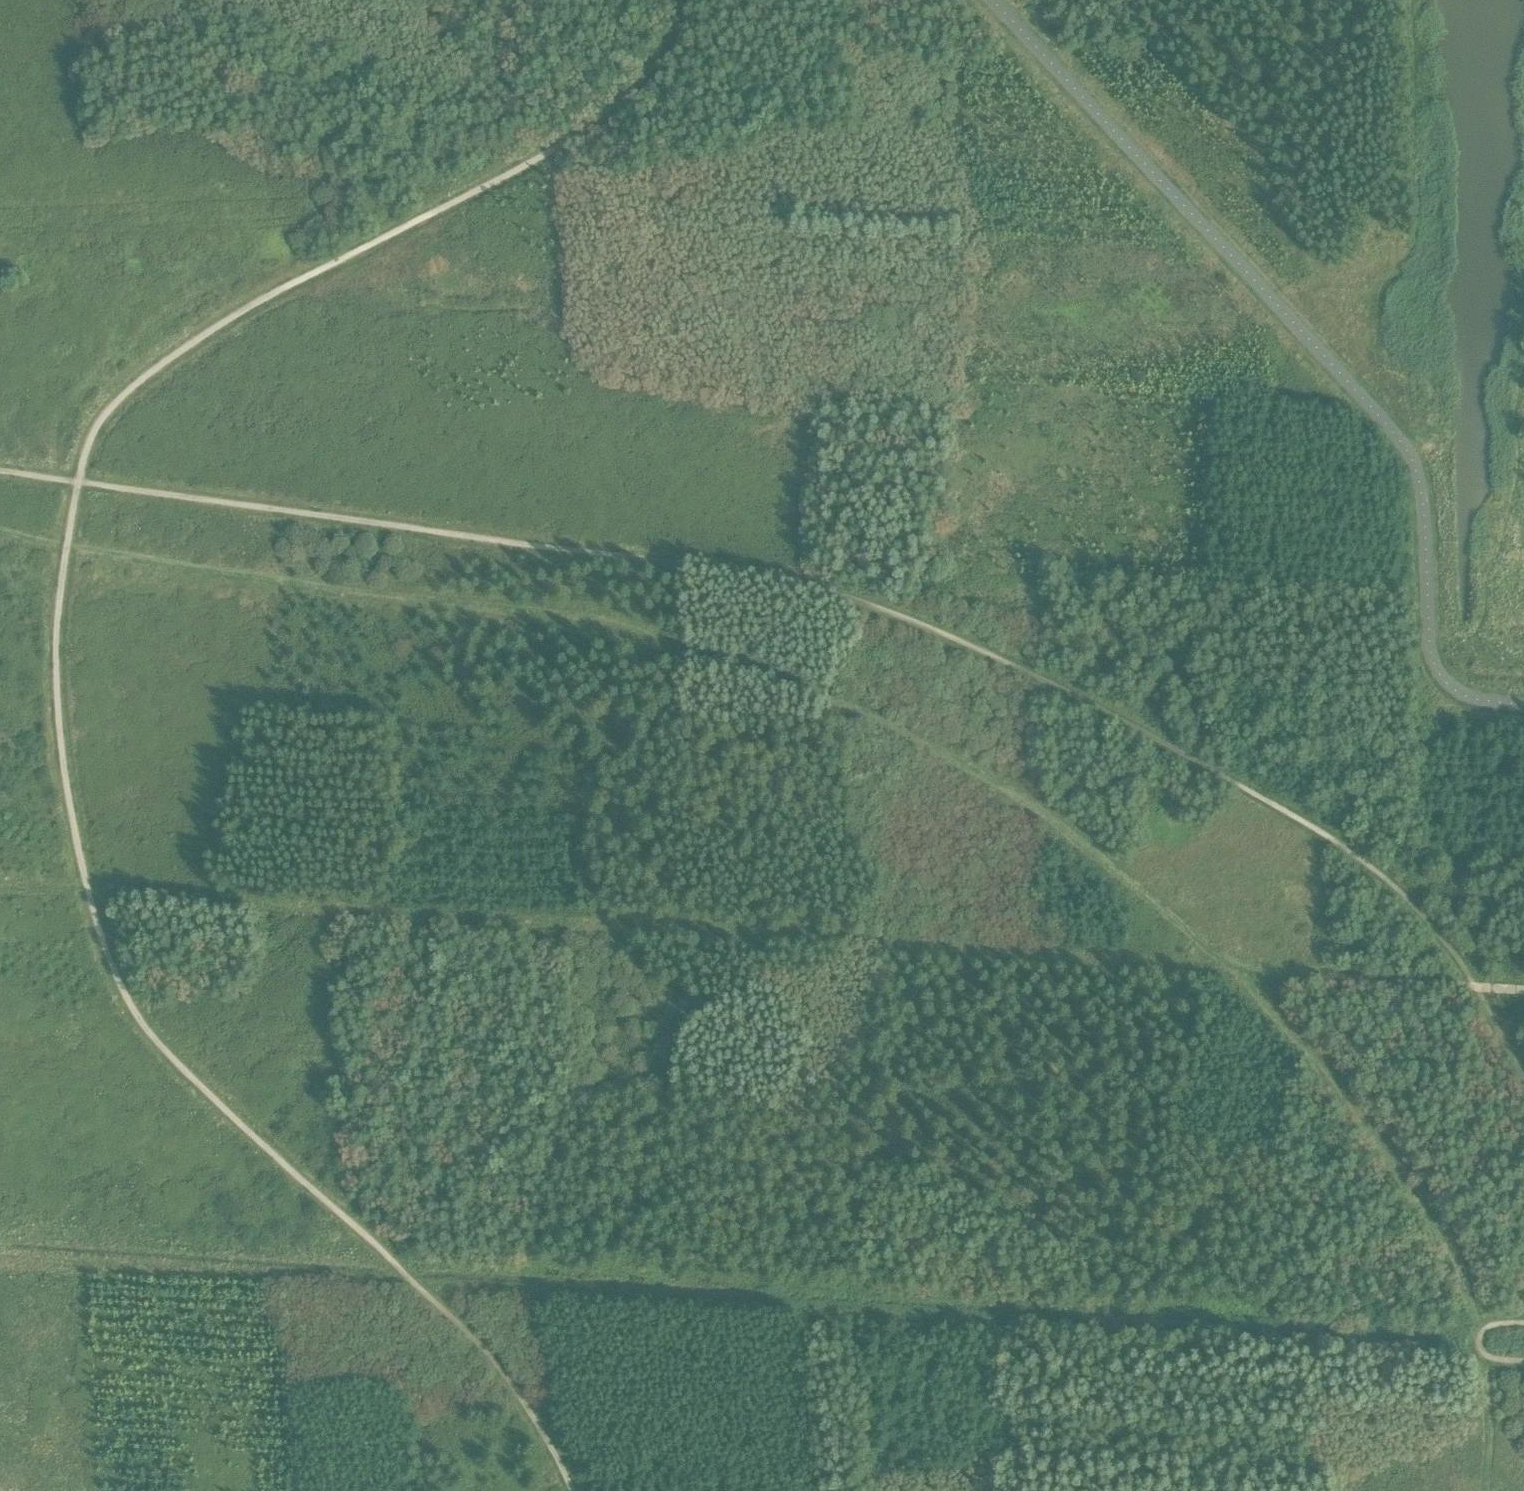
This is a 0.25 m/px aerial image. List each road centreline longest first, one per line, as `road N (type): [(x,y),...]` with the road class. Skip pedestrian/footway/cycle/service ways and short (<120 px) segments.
road 1 (track): [(1478,1332),(1444,1235),(1412,1181),(1339,1083),(1237,973),(1064,829),(852,708),(695,650),(560,613),(0,540)]
road 2 (track): [(1523,992),(0,890)]

